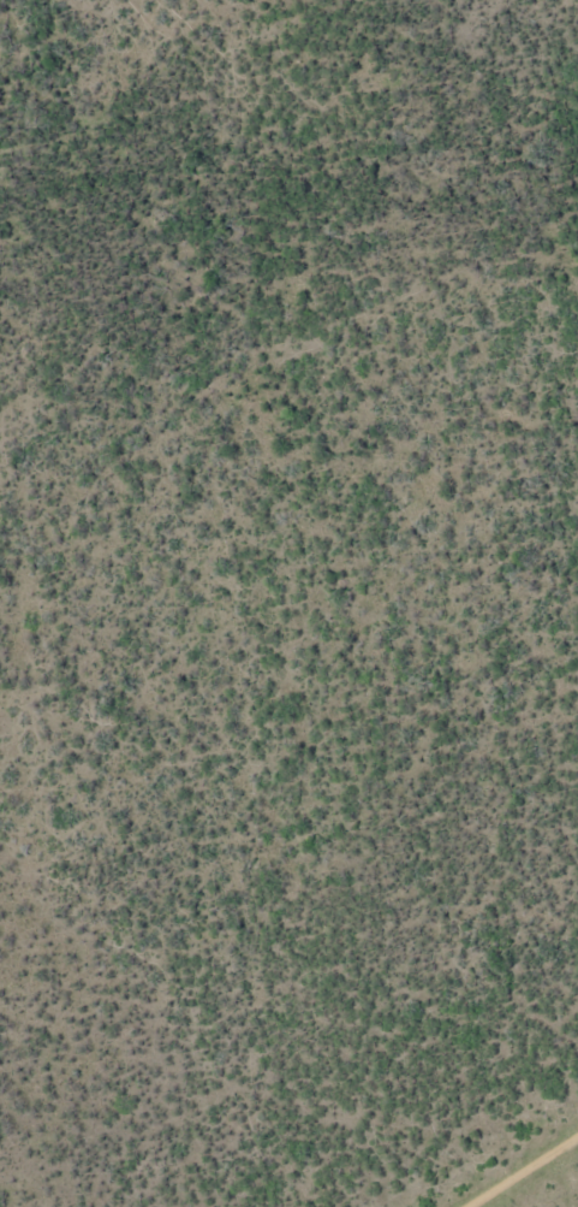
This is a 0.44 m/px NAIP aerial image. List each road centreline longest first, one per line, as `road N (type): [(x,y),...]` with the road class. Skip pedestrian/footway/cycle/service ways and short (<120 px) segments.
road 1 (track): [(467,1206),(577,1135)]

